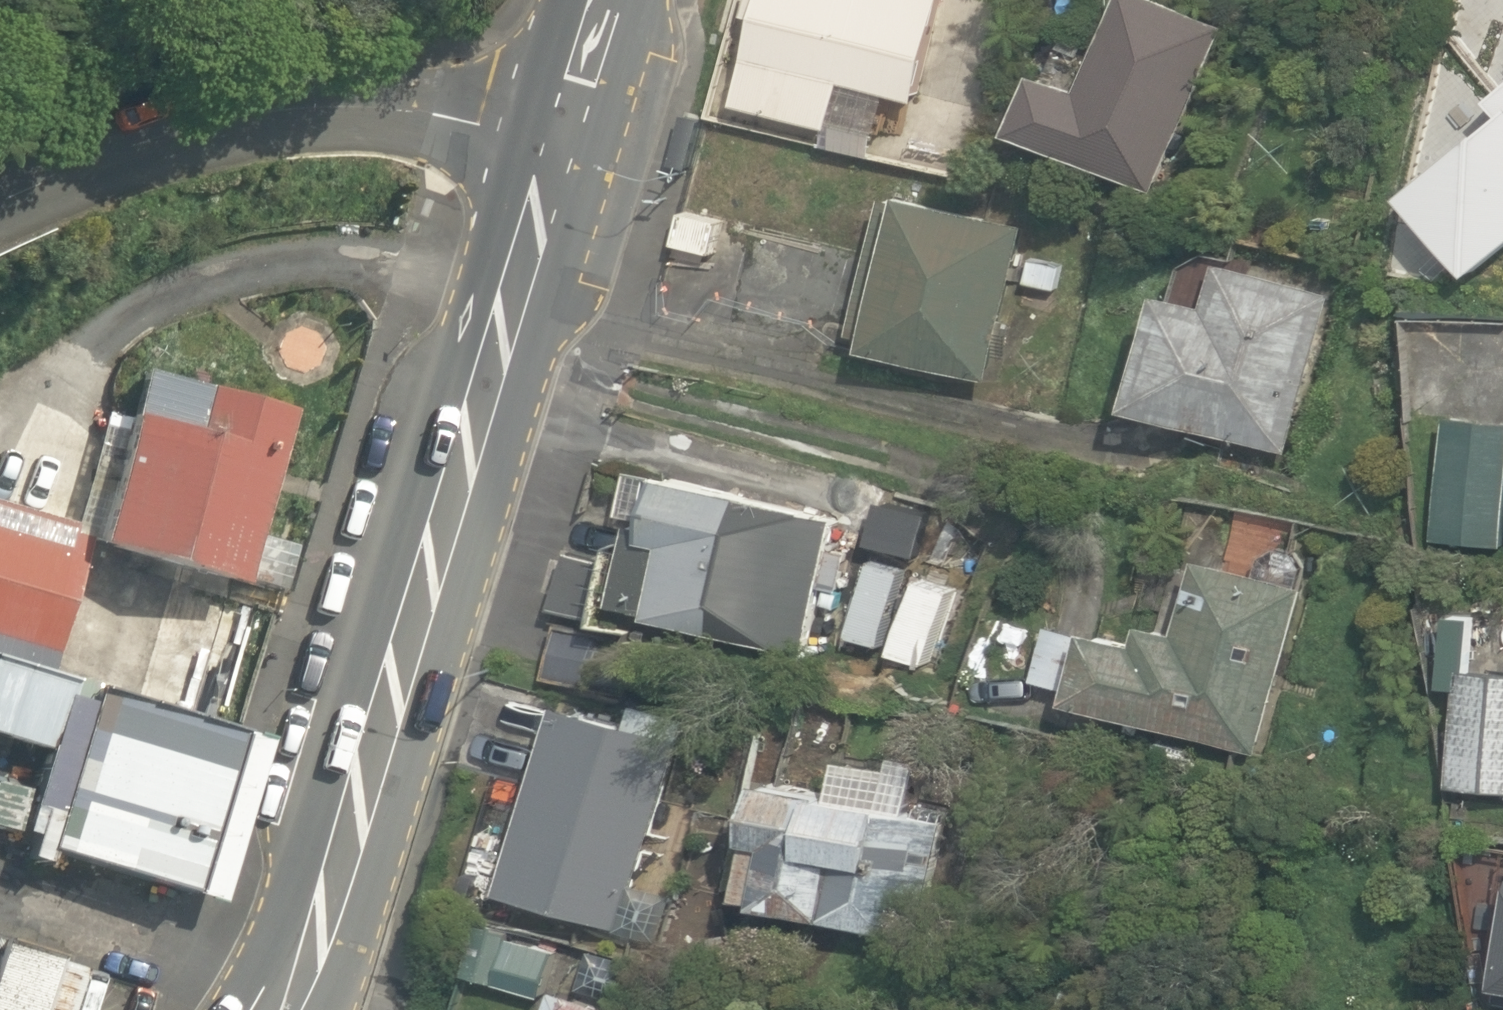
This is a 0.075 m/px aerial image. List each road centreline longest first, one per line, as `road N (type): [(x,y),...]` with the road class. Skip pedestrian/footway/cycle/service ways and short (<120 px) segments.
road 1 (secondary): [(315,931),(555,151)]
road 2 (residential): [(0,204),(171,136),(292,113),(392,111),(477,124),(555,151)]
road 3 (secondary): [(555,151),(605,0)]

